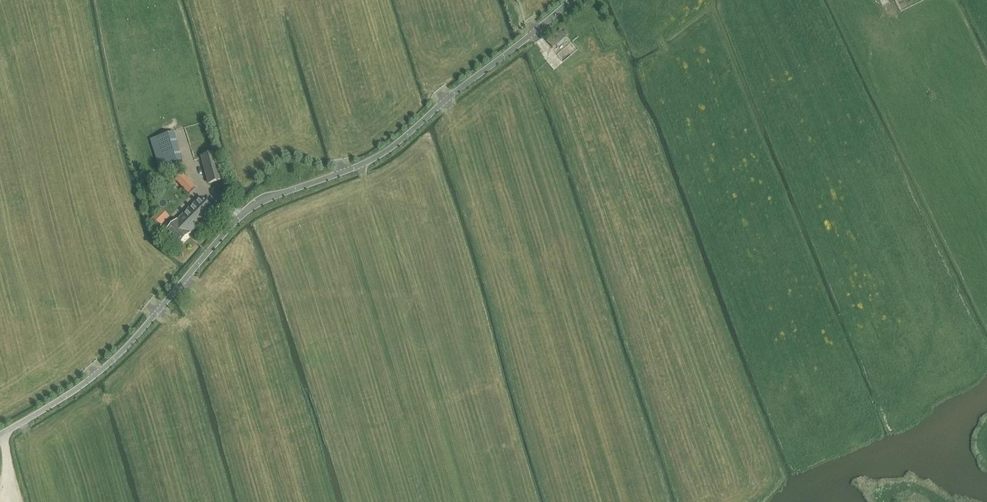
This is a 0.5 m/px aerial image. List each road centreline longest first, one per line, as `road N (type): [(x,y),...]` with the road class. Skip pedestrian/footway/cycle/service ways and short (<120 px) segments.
road 1 (unclassified): [(0,436),(104,369),(245,212),(390,149),(571,0)]

